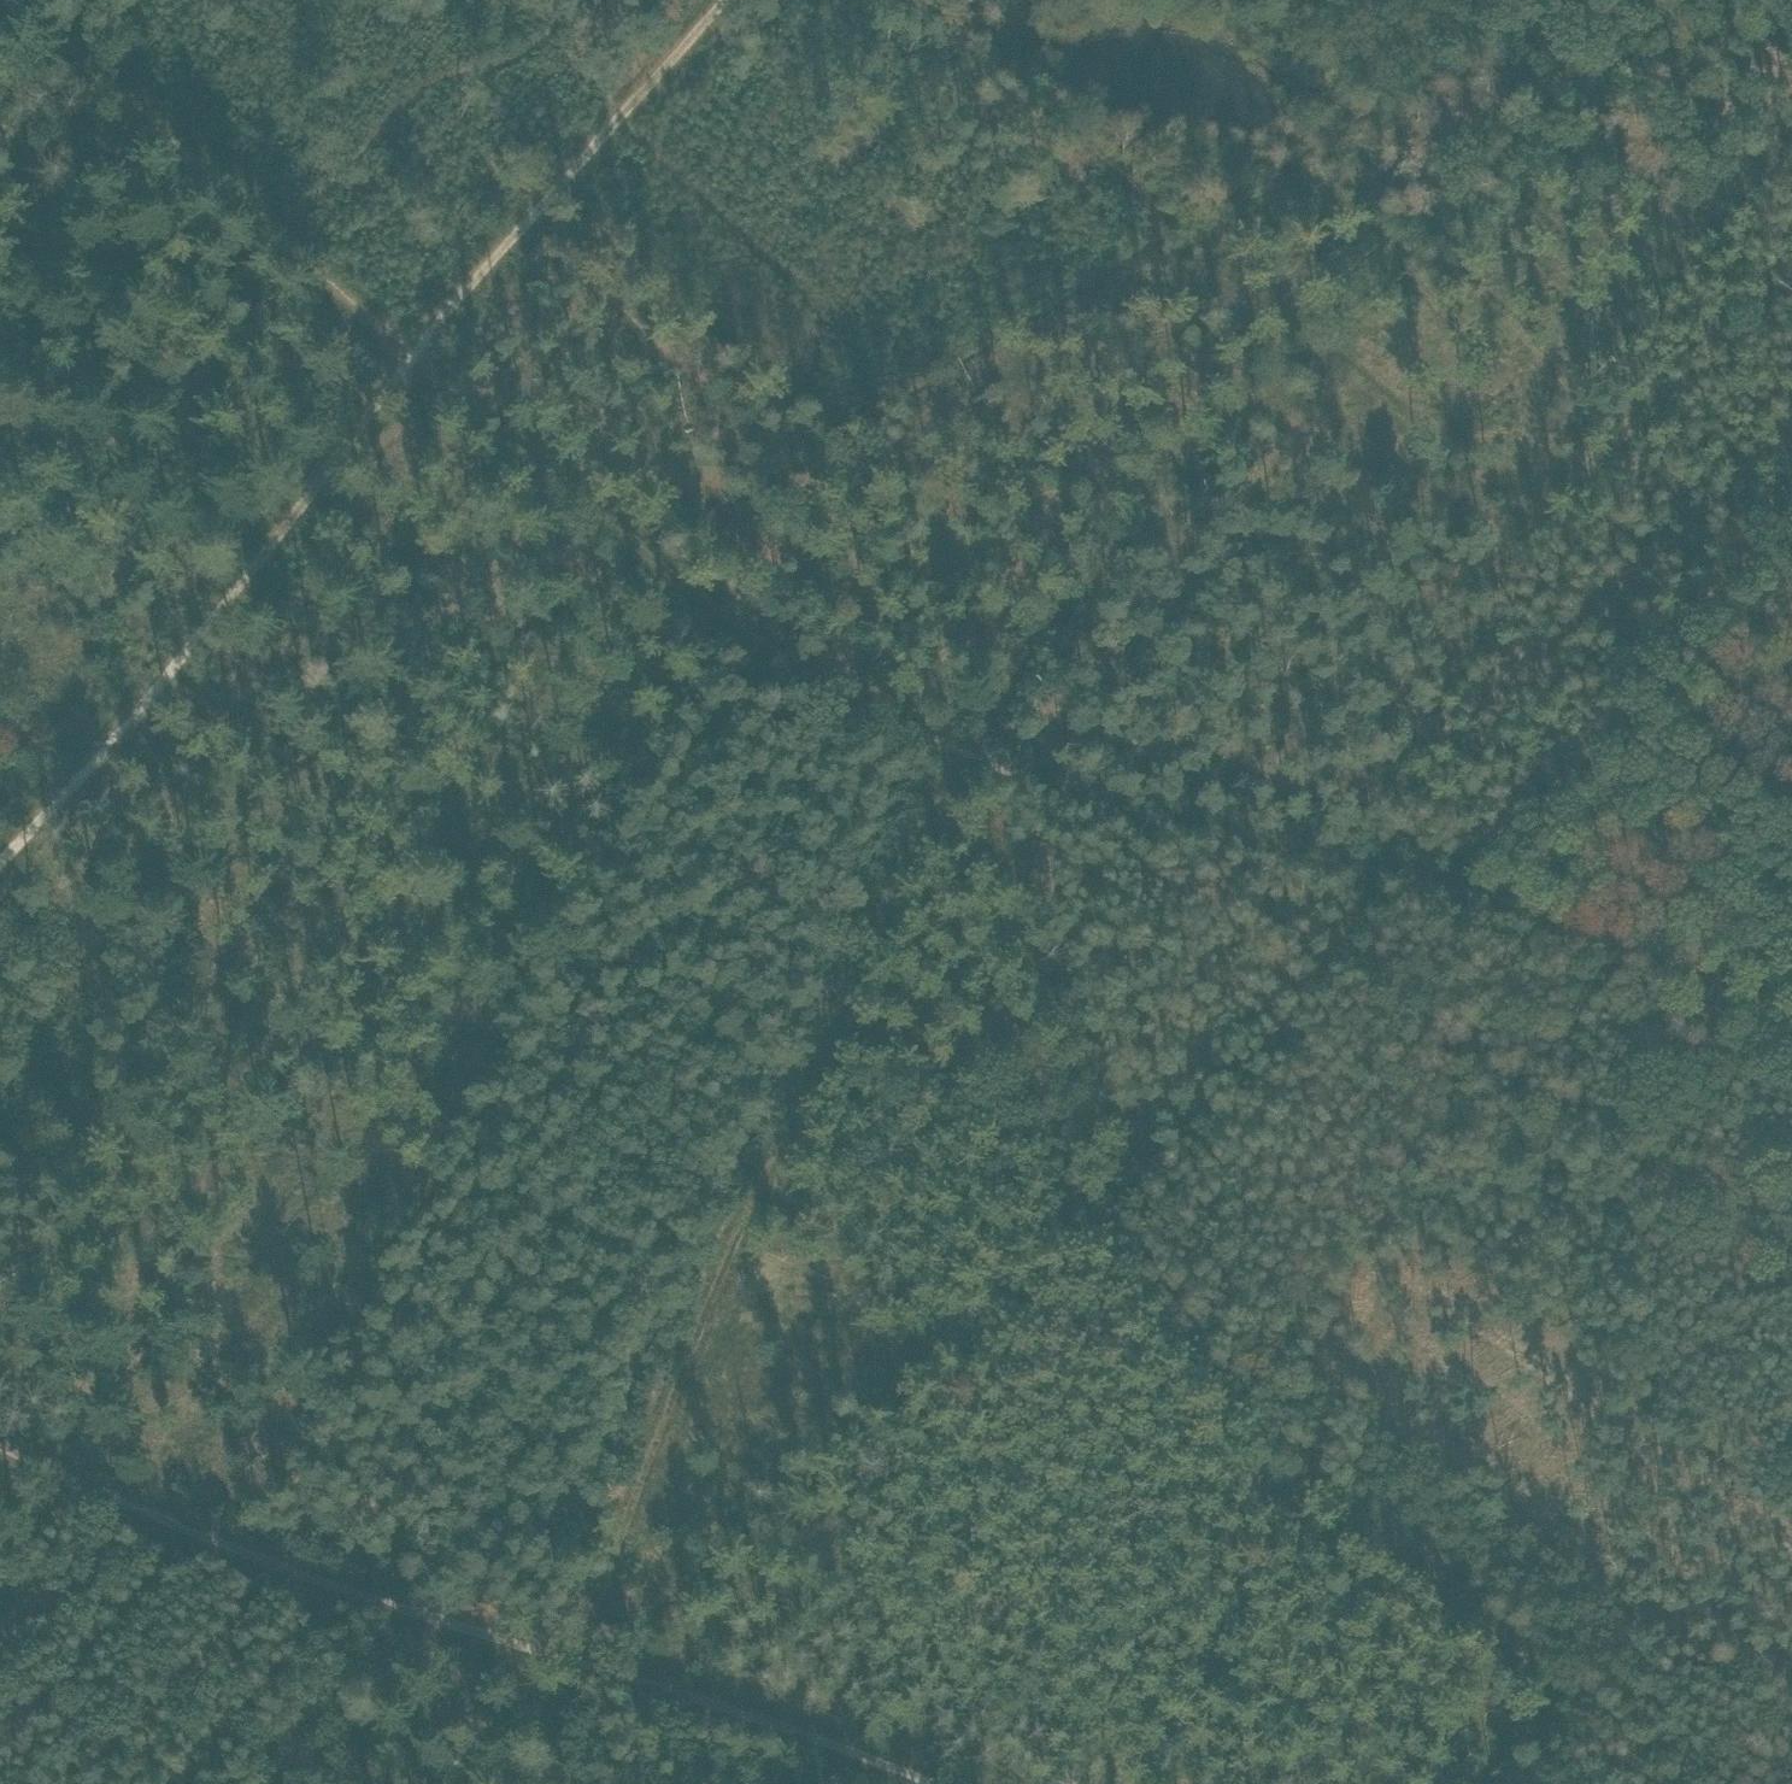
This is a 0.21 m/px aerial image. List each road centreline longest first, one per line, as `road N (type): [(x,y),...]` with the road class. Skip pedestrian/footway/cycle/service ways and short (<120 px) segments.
road 1 (track): [(275,231),(406,357),(770,647),(948,754),(809,1075),(593,1666)]
road 2 (track): [(0,836),(171,652),(406,357),(727,0)]
road 3 (track): [(0,1445),(201,1533),(492,1638),(770,1716),(932,1783)]
road 4 (track): [(1791,1002),(948,754)]
road 5 (track): [(275,231),(20,0)]

